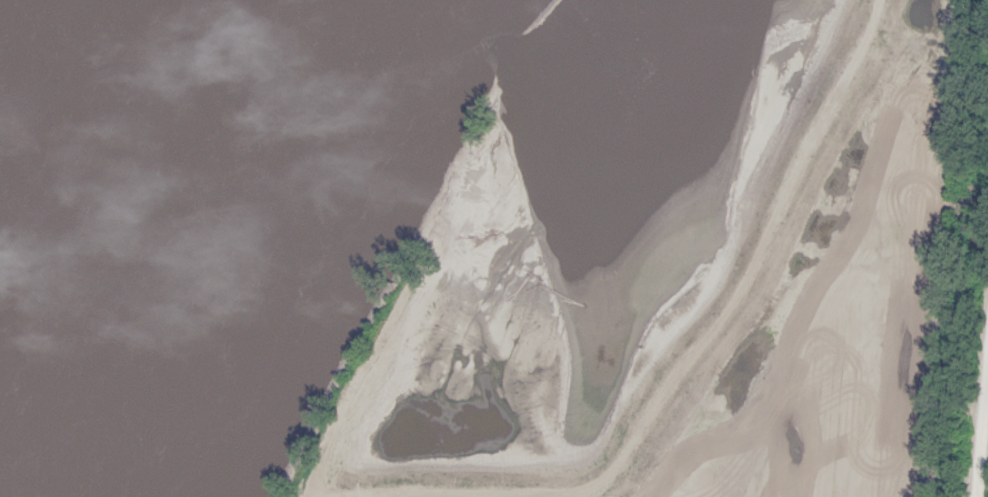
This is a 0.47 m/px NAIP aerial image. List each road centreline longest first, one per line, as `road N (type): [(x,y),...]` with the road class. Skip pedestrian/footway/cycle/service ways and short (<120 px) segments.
road 1 (residential): [(307,496),(335,438),(602,0)]

